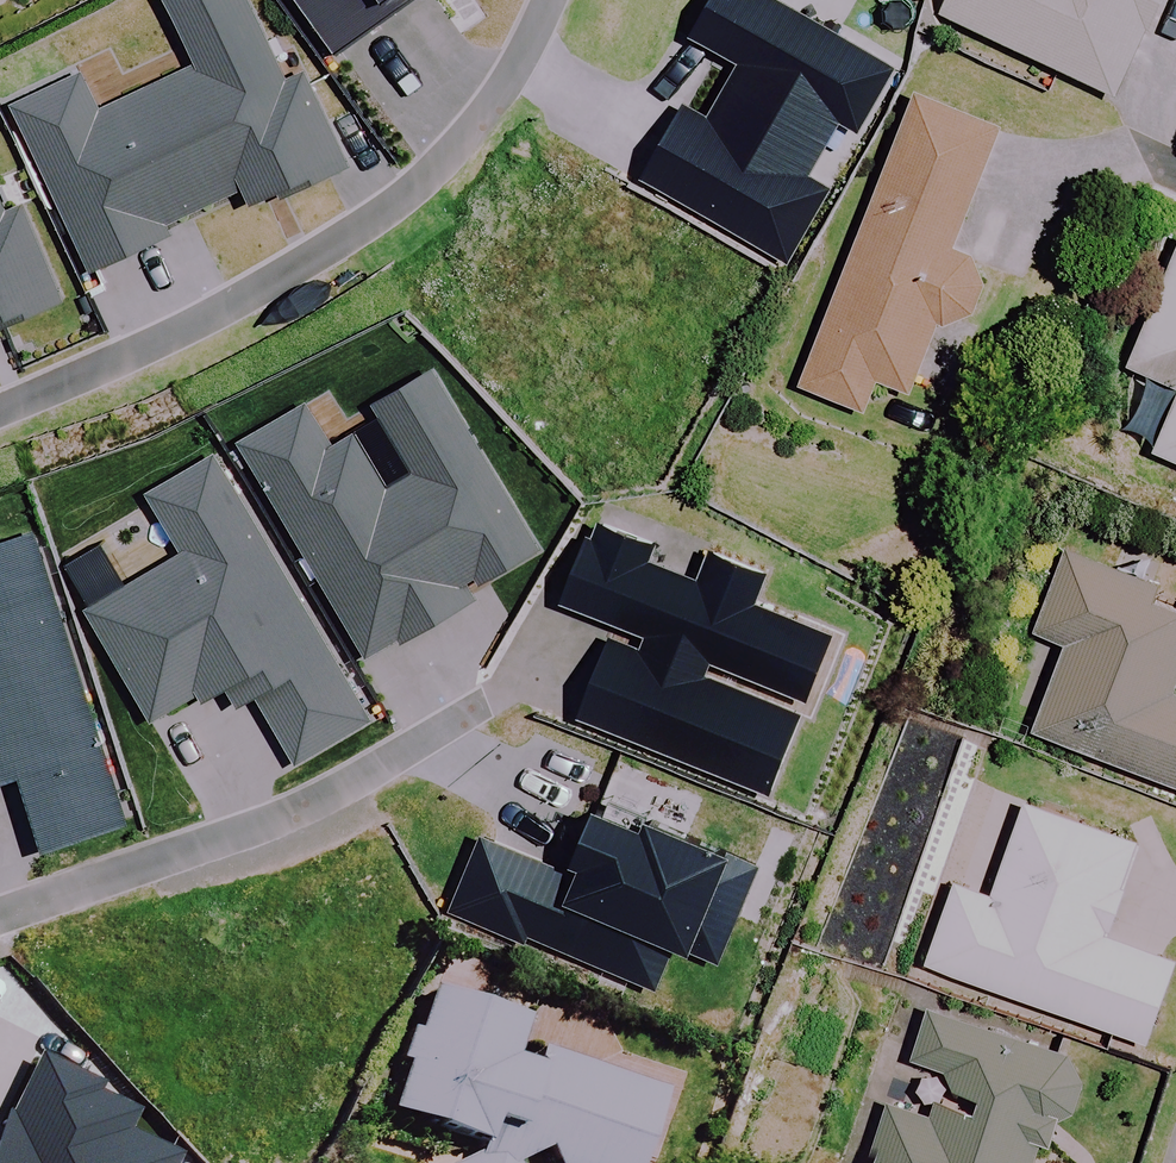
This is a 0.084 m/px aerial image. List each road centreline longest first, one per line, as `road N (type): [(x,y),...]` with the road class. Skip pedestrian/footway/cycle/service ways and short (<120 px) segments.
road 1 (residential): [(0,412),(226,309),(334,247),(425,179),(485,106),(544,0)]
road 2 (residential): [(483,705),(316,805),(0,917)]

